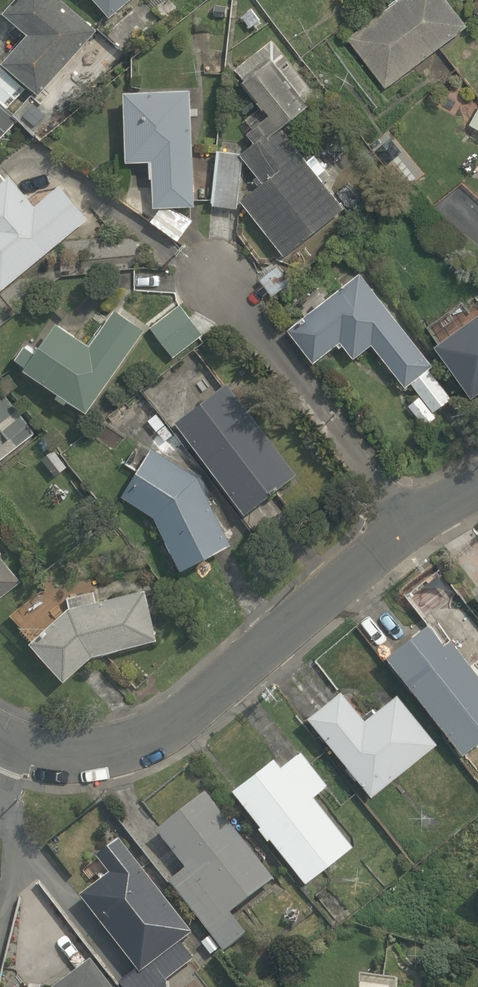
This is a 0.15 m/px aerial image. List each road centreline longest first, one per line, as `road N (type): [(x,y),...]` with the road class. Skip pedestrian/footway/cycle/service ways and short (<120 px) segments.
road 1 (residential): [(477,486),(328,590),(187,712),(126,748),(78,758),(0,734)]

